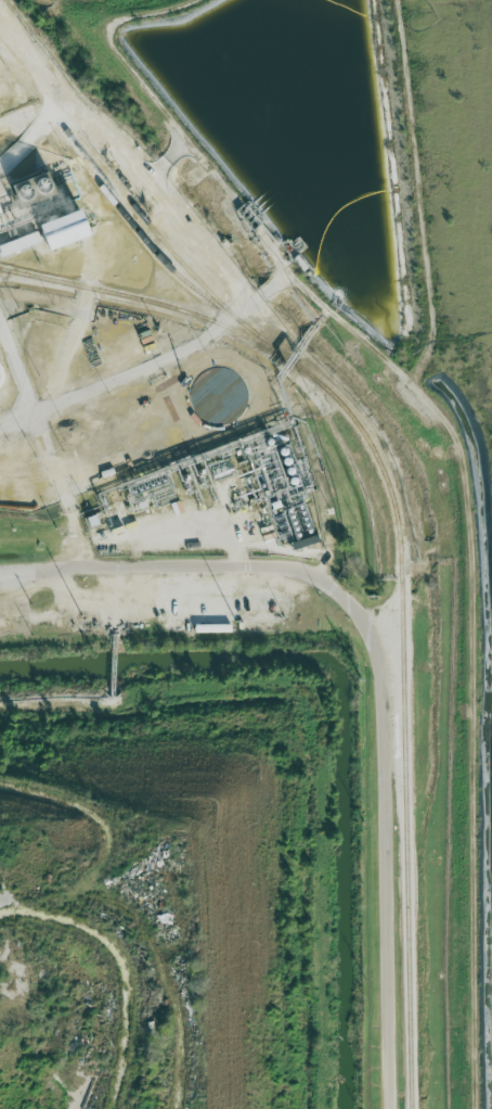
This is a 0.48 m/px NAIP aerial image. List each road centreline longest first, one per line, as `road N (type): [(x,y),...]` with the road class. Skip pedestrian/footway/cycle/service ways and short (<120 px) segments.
road 1 (track): [(178,1108),(179,1019),(151,942),(131,916),(100,900),(81,896),(73,928)]
road 2 (track): [(81,896),(108,853),(105,825),(76,806),(0,790)]

